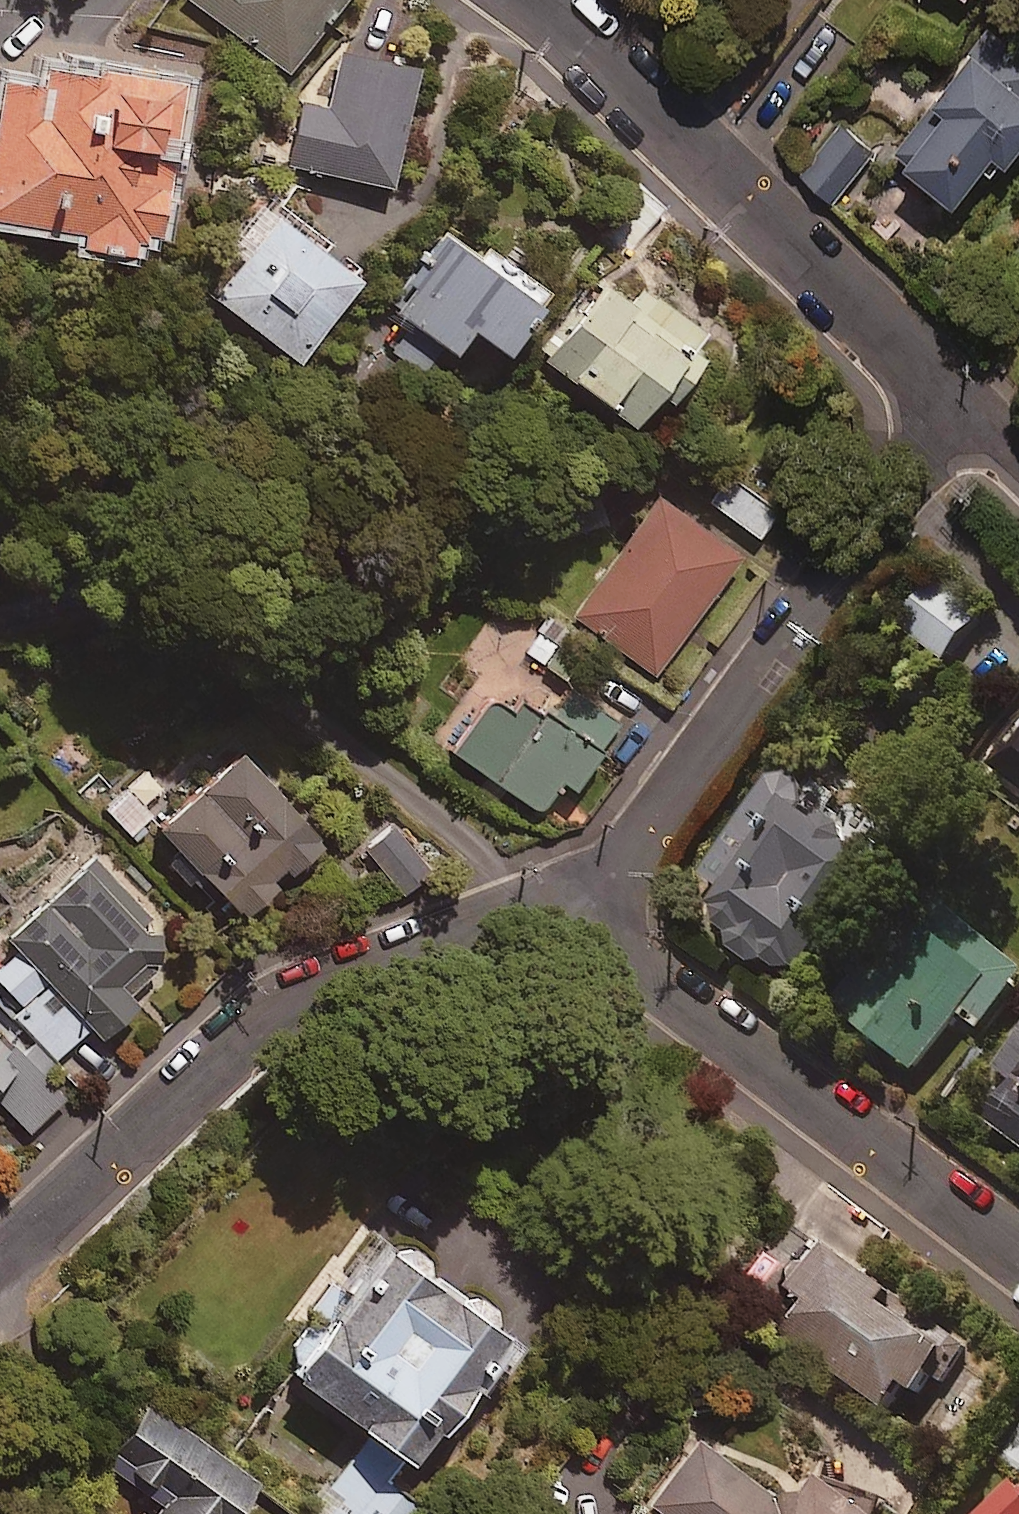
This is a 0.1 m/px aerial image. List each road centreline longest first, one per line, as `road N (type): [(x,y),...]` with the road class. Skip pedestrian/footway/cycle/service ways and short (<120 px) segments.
road 1 (residential): [(575,919),(443,932),(300,992),(0,1261)]
road 2 (residential): [(575,919),(956,413)]
road 3 (residential): [(530,0),(956,413)]
road 4 (residential): [(575,919),(1018,1258)]

